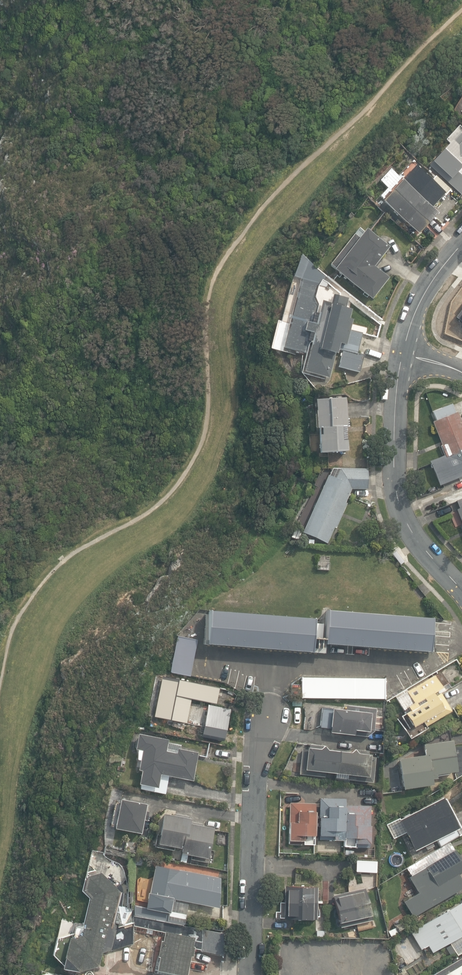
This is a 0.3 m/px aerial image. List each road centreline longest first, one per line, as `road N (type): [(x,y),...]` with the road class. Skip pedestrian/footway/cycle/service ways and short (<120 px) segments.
road 1 (residential): [(461,592),(401,511),(395,438),(403,354)]
road 2 (unclassified): [(249,974),(257,754),(266,717)]
road 3 (residential): [(403,354),(429,286),(461,245)]

